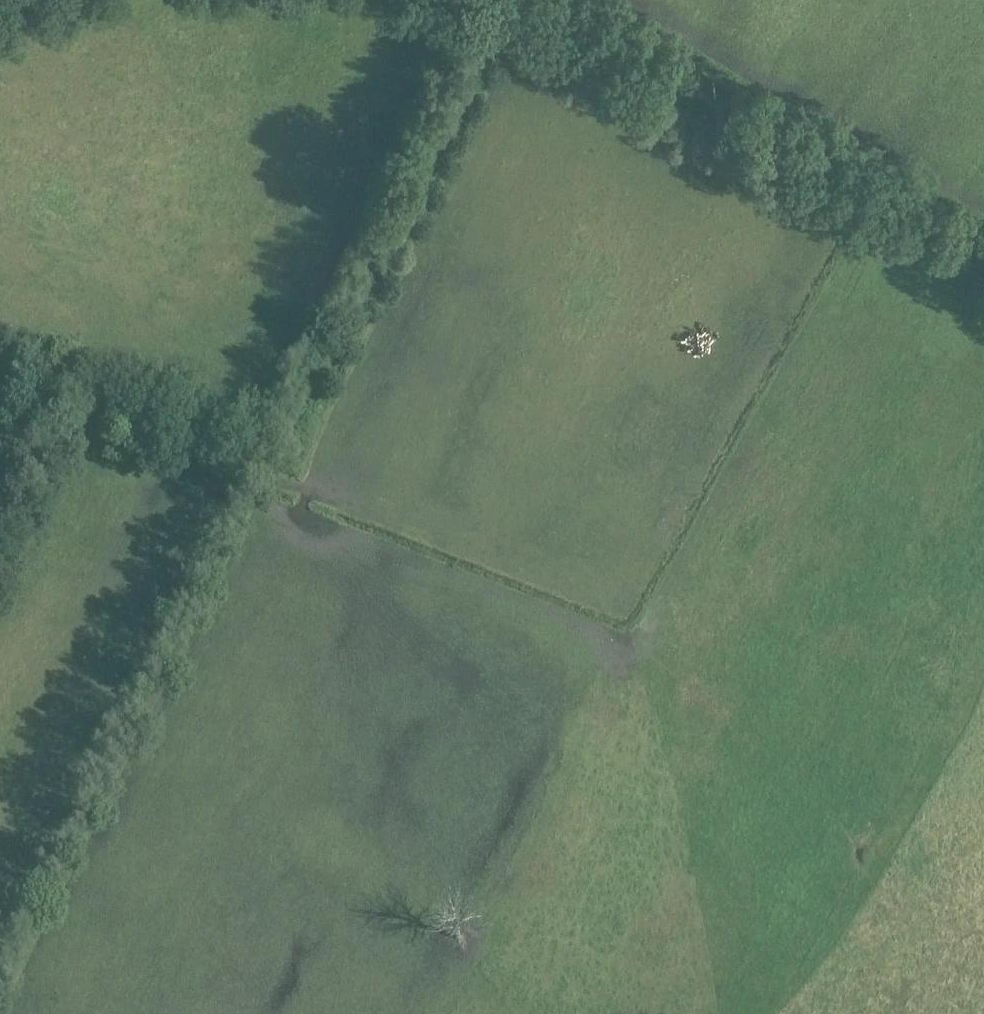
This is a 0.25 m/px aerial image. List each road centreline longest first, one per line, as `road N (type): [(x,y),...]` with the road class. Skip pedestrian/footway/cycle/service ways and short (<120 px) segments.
road 1 (track): [(983,246),(542,0)]

